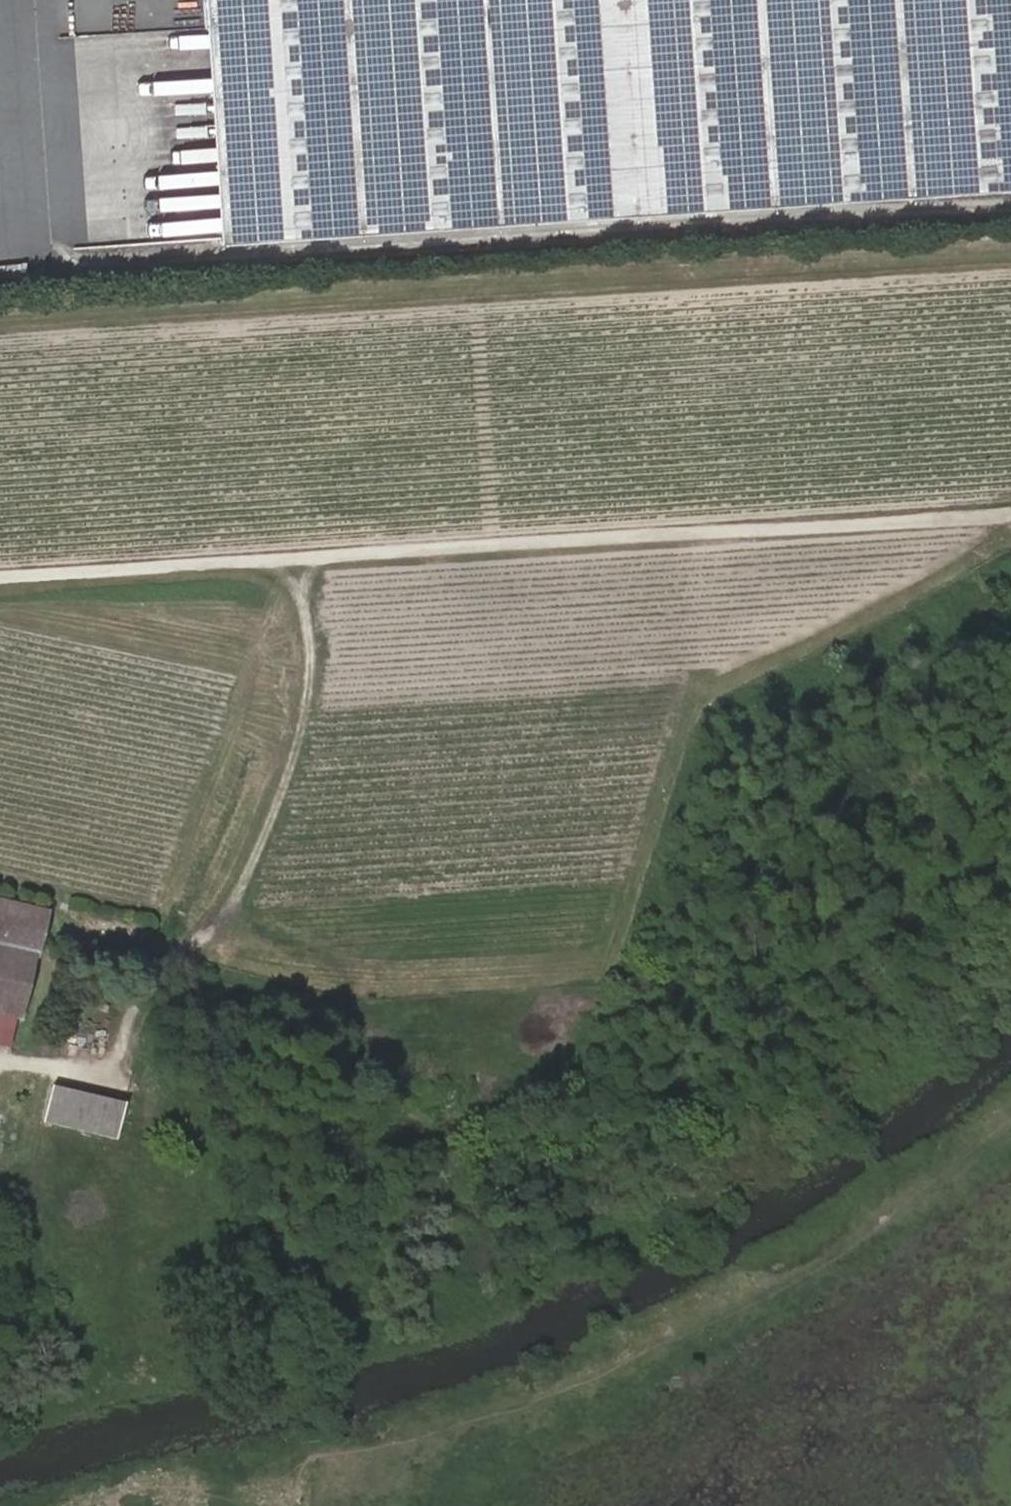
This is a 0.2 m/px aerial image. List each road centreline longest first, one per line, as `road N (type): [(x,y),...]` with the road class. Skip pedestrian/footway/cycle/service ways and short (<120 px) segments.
road 1 (track): [(1010,508),(0,580)]

